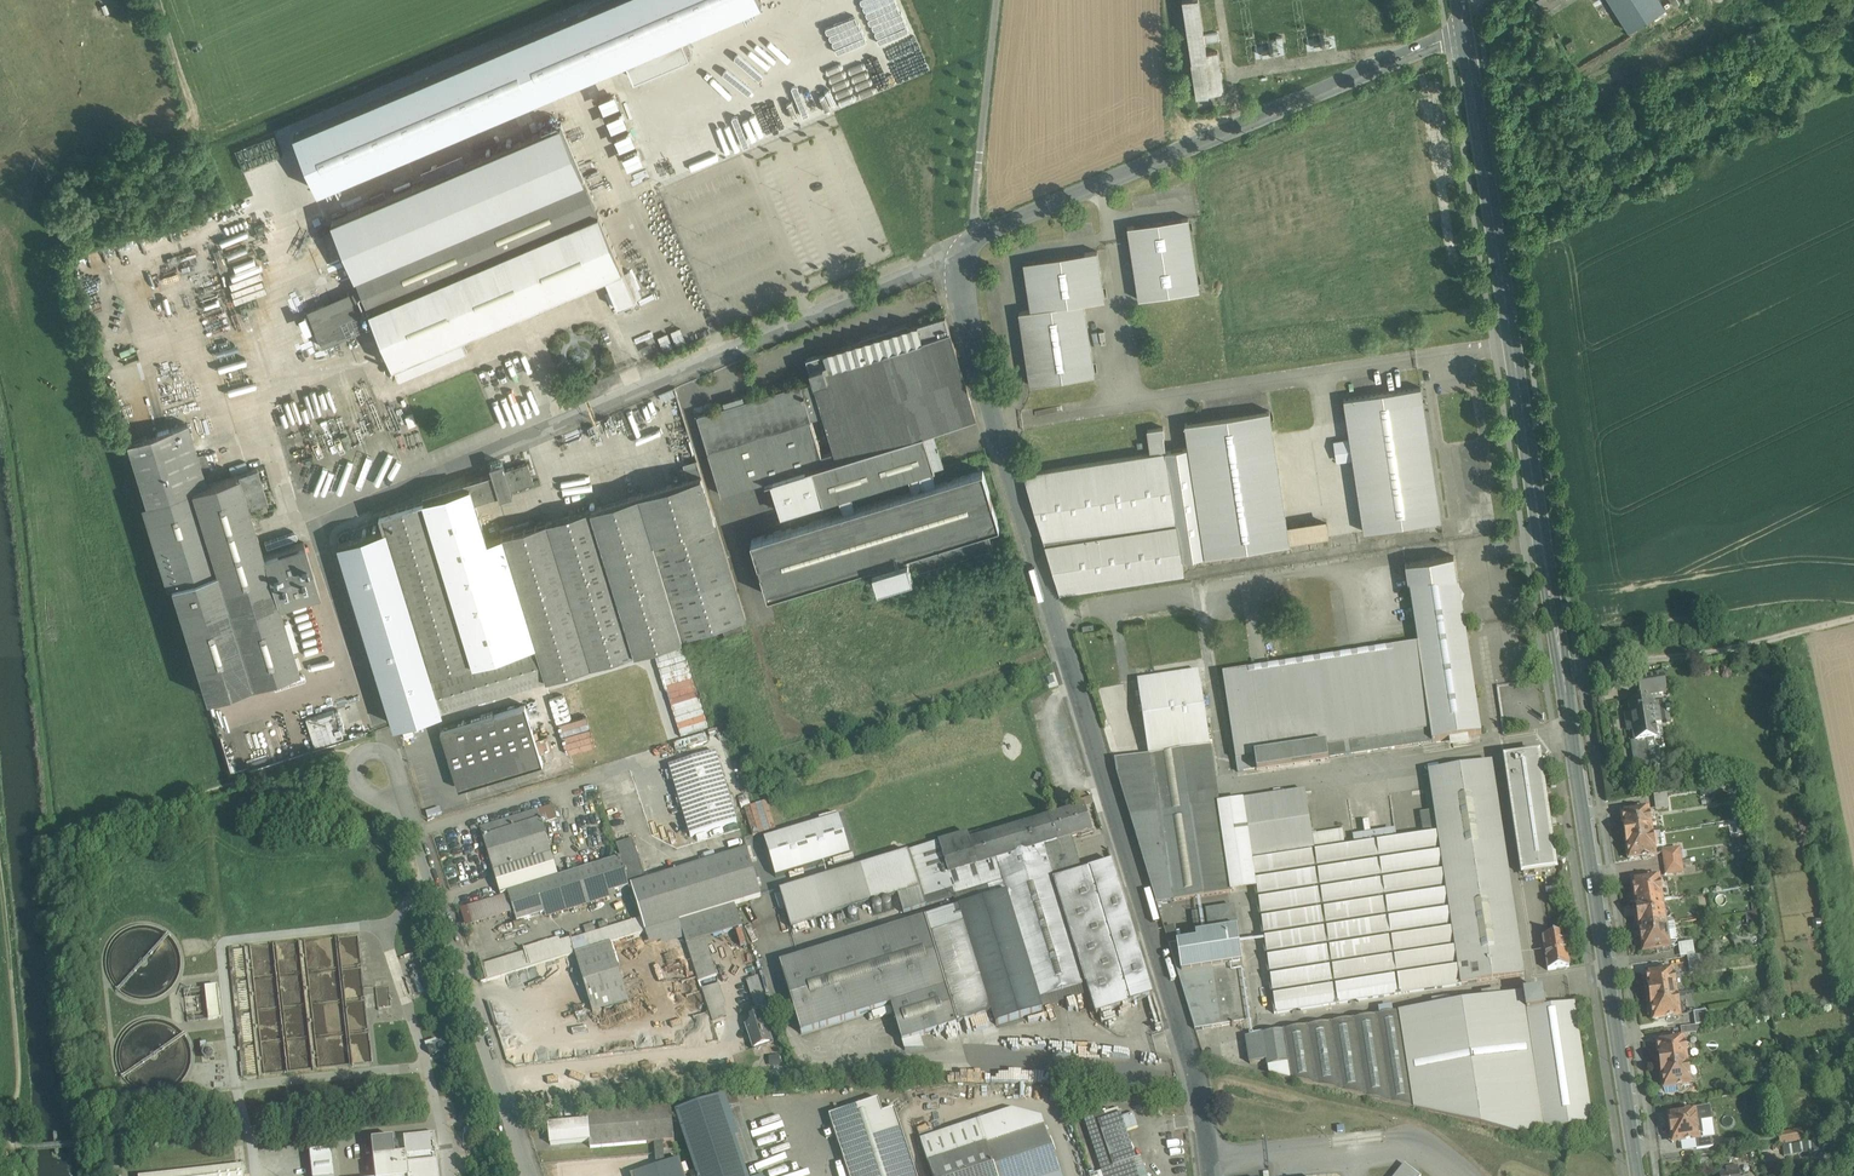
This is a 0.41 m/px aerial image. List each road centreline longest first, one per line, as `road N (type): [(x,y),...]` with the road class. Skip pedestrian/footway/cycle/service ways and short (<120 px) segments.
road 1 (residential): [(1212,1175),(1198,1082),(960,313),(959,250)]
road 2 (tertiary): [(1563,675),(1464,33)]
road 3 (unclassified): [(1464,33),(959,250)]
road 4 (tertiary): [(1640,1175),(1563,675)]
road 5 (unclassified): [(532,1175),(406,791),(379,763)]
road 6 (track): [(229,943),(218,818),(228,806),(303,785),(353,806),(386,853),(395,882),(387,940)]
road 7 (unclassified): [(959,250),(604,407)]
road 8 (residential): [(1563,675),(1853,617)]
road 9 (track): [(997,0),(973,203),(980,238)]

